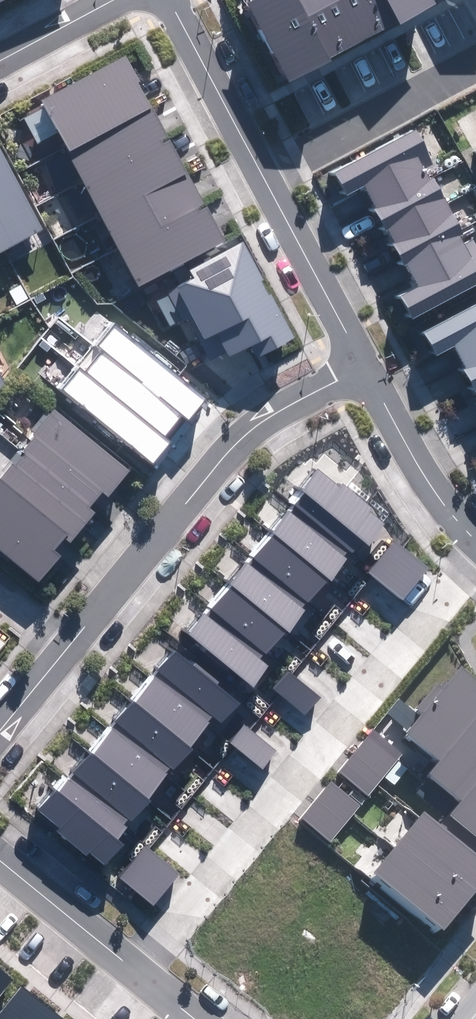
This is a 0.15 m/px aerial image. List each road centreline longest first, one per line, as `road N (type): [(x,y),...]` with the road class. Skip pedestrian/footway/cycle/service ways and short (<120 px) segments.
road 1 (residential): [(475,554),(139,965)]
road 2 (residential): [(67,644),(226,449),(277,407),(362,365)]
road 3 (residential): [(263,171),(475,58)]
road 4 (residential): [(362,365),(263,171)]
road 5 (residential): [(475,537),(432,490),(362,365)]
road 6 (residential): [(263,171),(172,0)]
road 7 (residential): [(0,855),(139,965)]

